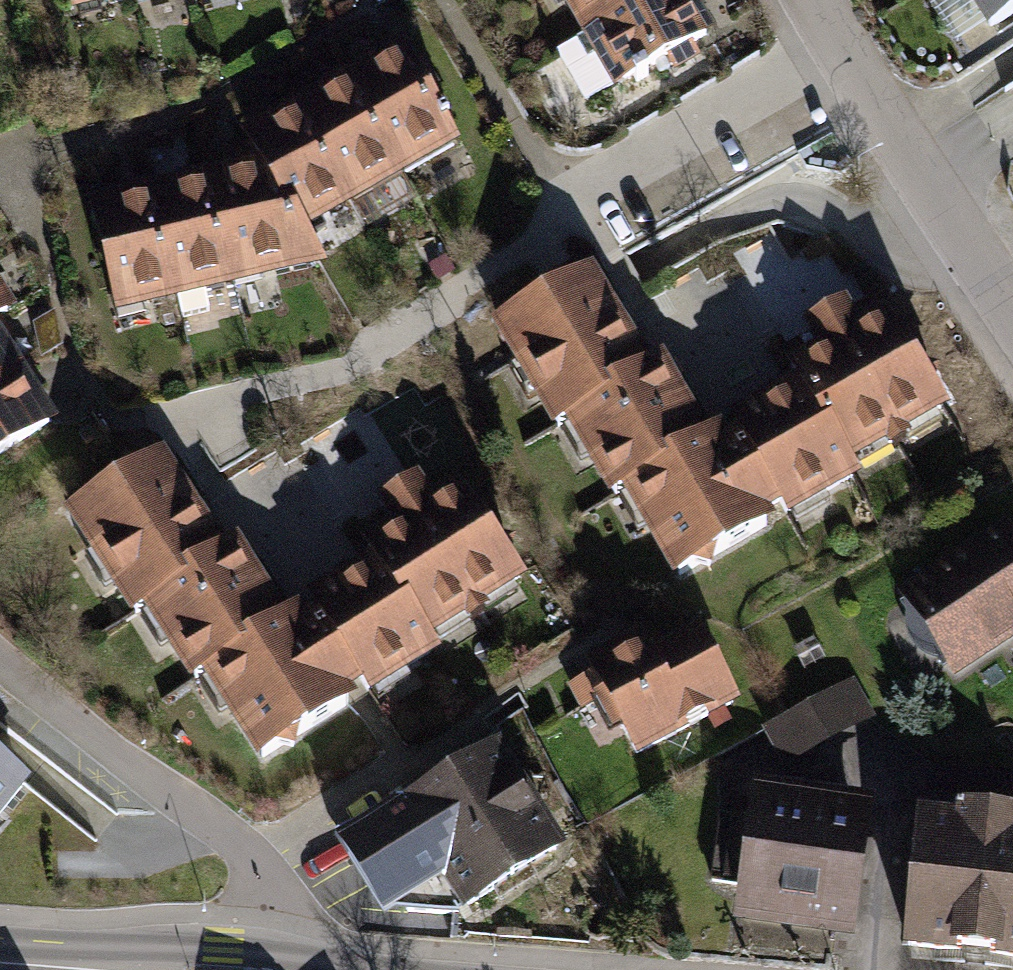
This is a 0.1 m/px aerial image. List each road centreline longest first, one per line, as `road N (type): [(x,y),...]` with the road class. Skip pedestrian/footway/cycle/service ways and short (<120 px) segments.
road 1 (residential): [(0,659),(249,853),(287,924),(291,969)]
road 2 (residential): [(1012,297),(820,0)]
road 3 (tertiary): [(0,962),(147,969)]

